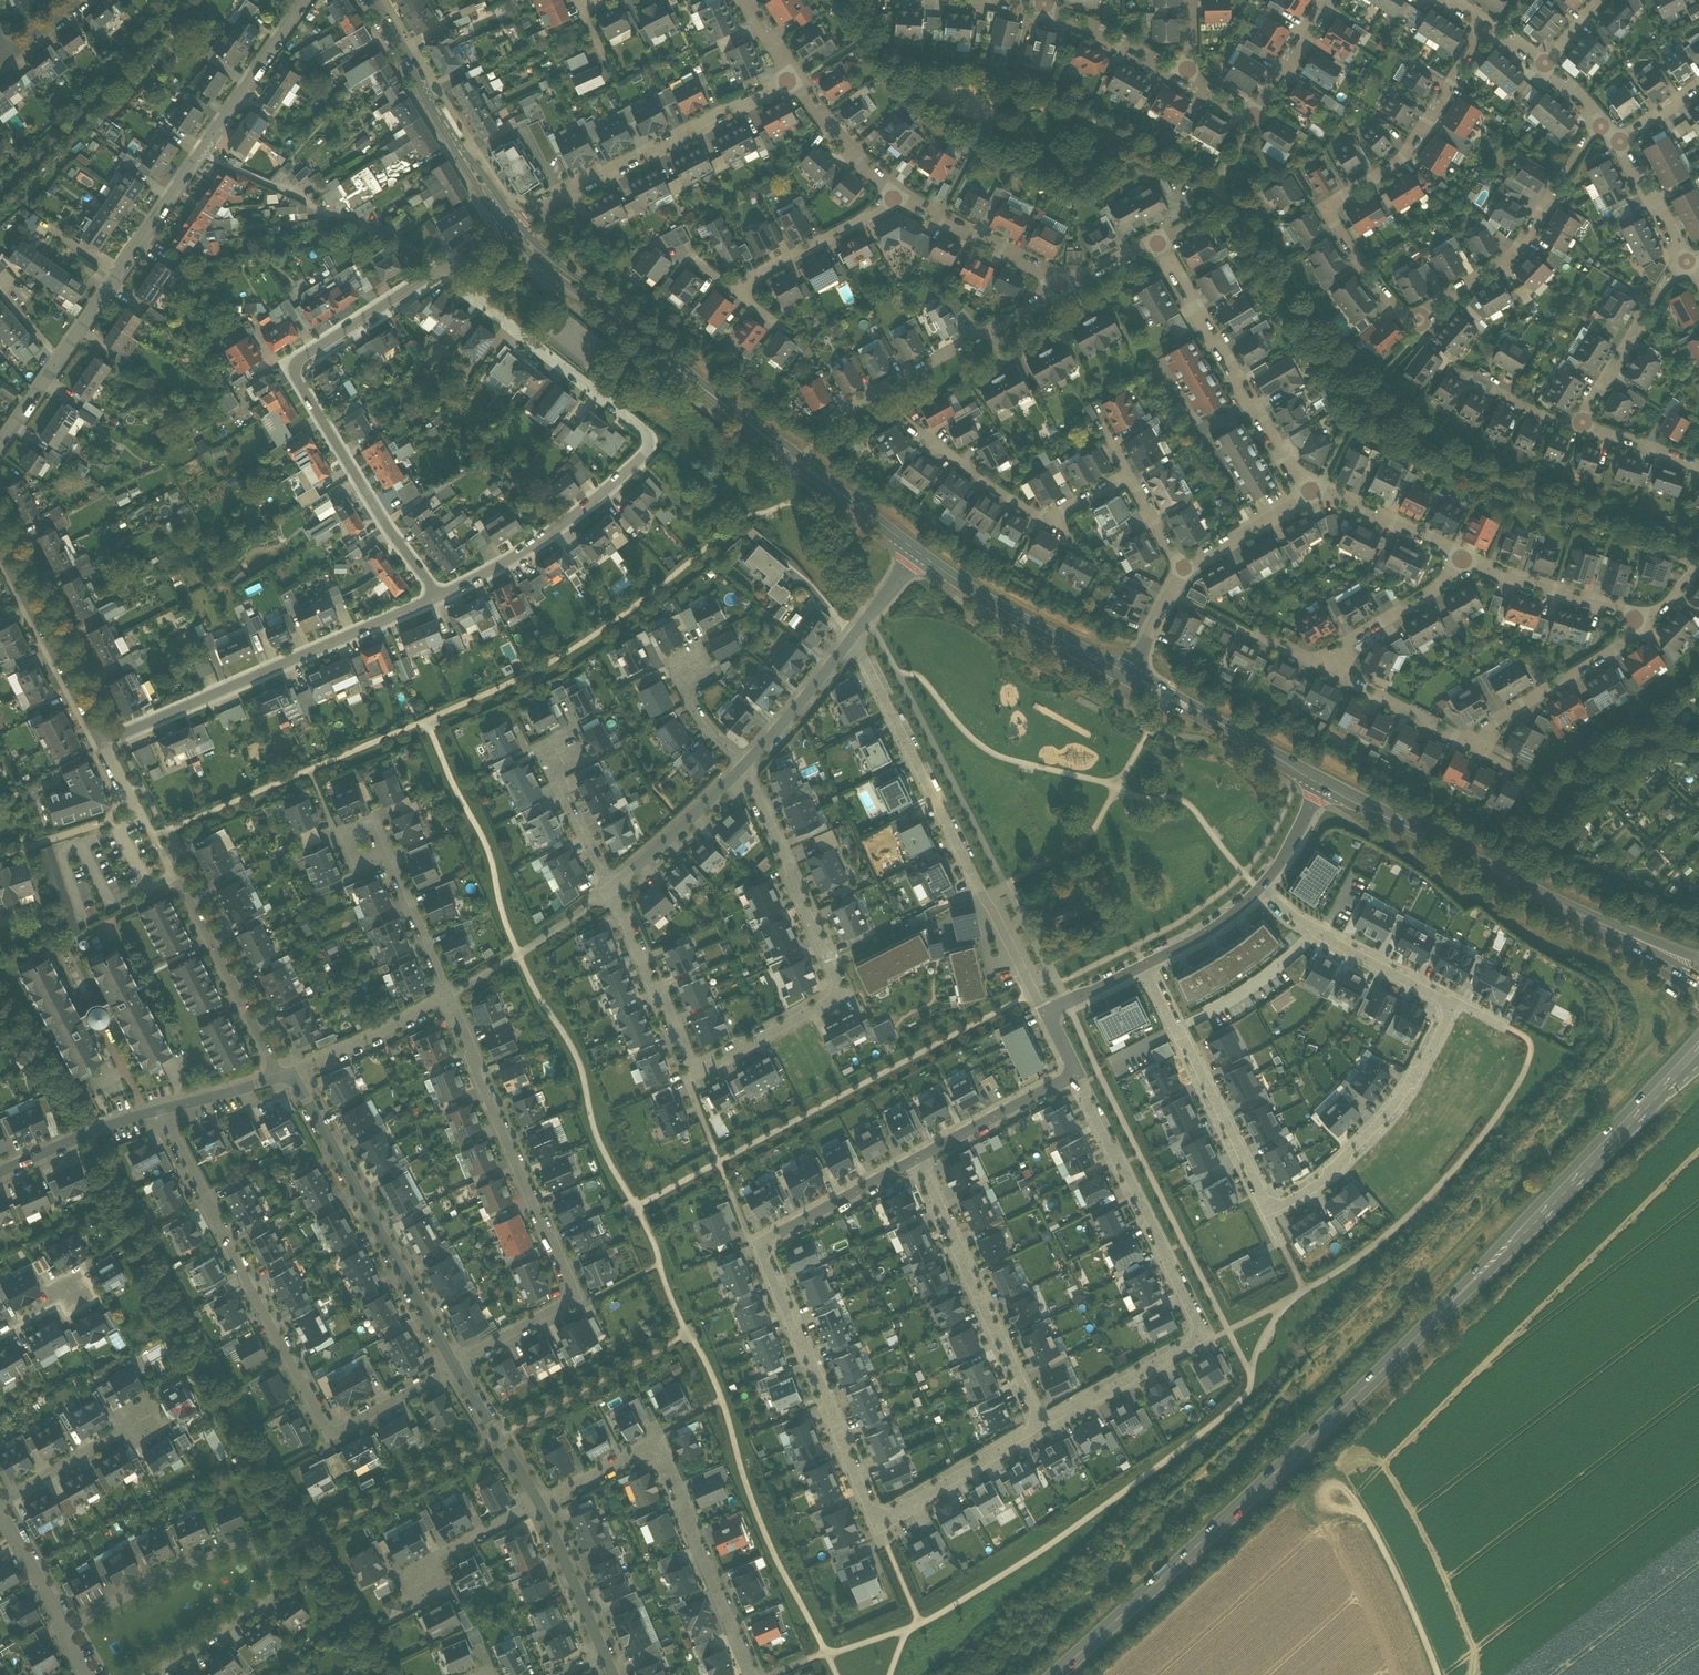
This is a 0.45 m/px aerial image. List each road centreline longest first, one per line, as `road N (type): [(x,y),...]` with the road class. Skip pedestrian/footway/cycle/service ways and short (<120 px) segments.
road 1 (primary): [(1056,1674),(1346,1406),(1689,1060)]
road 2 (residential): [(1486,24),(1401,162),(1326,208),(1367,274),(1419,326),(1516,251),(1596,119)]
road 3 (residential): [(743,766),(838,983),(832,1001),(693,1075),(612,888)]
road 4 (residential): [(0,453),(309,0)]
road 5 (residential): [(438,268),(653,435),(650,450),(554,531),(439,597)]
road 6 (secondary): [(513,226),(544,260),(917,551)]
road 7 (residential): [(161,1110),(330,1432),(461,1365)]
road 8 (residential): [(1040,1425),(878,1519),(759,1244)]
road 9 (residential): [(1075,1076),(1203,1332),(1040,1425)]
road 10 (residential): [(461,1365),(580,1304),(448,997)]
road 11 (residential): [(438,268),(301,356),(295,374),(439,597)]
road 12 (residential): [(852,638),(1043,1012)]
road 13 (residential): [(150,1674),(272,1594),(273,1581),(250,1544),(234,1542),(169,1570),(68,1629)]
road 14 (residential): [(290,1076),(102,739)]
road 15 (residential): [(542,1507),(657,1444),(755,1674)]
road 16 (residential): [(439,597),(102,739)]
road 17 (residential): [(290,1076),(461,1365)]
road 18 (residential): [(791,81),(513,226)]
road 19 (residential): [(1040,1425),(918,1159)]
road 20 (residential): [(1264,1209),(1349,1157),(1416,1079),(1453,1001)]
road 21 (residential): [(1167,255),(1289,469),(1317,490)]
road 22 (residential): [(1143,961),(1264,1209)]
road 23 (secondary): [(1322,780),(1565,907)]
road 24 (residential): [(1070,284),(832,415)]
road 25 (secondary): [(374,0),(439,119),(513,226)]
road 26 (secondary): [(917,551),(1001,610),(1131,676)]
road 27 (residential): [(1182,76),(1258,118),(1335,0)]
road 28 (residential): [(1453,1001),(1292,917),(1257,887)]
road 29 (residential): [(1461,741),(1648,620)]
road 30 (residential): [(102,739),(0,541)]
road 31 (residential): [(448,997),(376,828),(340,842)]
road 32 (secondary): [(1131,676),(1322,780)]
road 33 (track): [(1338,1489),(1377,1532),(1438,1674)]
road 34 (residential): [(1576,427),(1664,283),(1688,262)]
road 35 (residential): [(901,194),(733,290)]
road 36 (residential): [(1070,284),(901,194)]
road 37 (residential): [(138,1401),(147,1417),(0,1501)]
road 38 (residential): [(424,1605),(408,1573),(542,1507)]
road 39 (residential): [(1328,668),(1347,642),(1476,564)]
road 40 (residential): [(1476,564),(1648,620)]
road 41 (residential): [(759,1244),(918,1159)]
road 42 (residential): [(743,766),(612,888)]
road 43 (residential): [(918,1159),(1075,1076)]
road 44 (residential): [(290,1076),(448,997)]
road 45 (residential): [(1317,490),(1476,564)]
road 46 (residential): [(0,1172),(161,1110)]
road 47 (residential): [(852,638),(743,766)]
road 48 (residential): [(461,1365),(542,1507)]
road 49 (residential): [(542,1507),(607,1653)]
road 50 (residential): [(901,194),(791,81)]
road 51 (residential): [(1317,490),(1183,568)]
road 52 (residential): [(1042,11),(1182,76)]
road 53 (secondary): [(1565,907),(1698,981)]
road 54 (residential): [(1328,668),(1461,741)]
road 55 (residential): [(557,750),(560,782),(612,888)]
road 56 (residential): [(1045,520),(925,435)]
road 57 (secondary): [(1698,959),(1565,907)]
road 58 (residential): [(68,1629),(0,1508)]
road 59 (residential): [(1617,144),(1688,262)]
road 60 (residential): [(1257,887),(1223,921),(1143,961)]
road 61 (residential): [(161,1110),(290,1076)]
road 62 (residential): [(1698,466),(1576,427)]
road 63 (residential): [(1322,780),(1282,861),(1257,887)]

